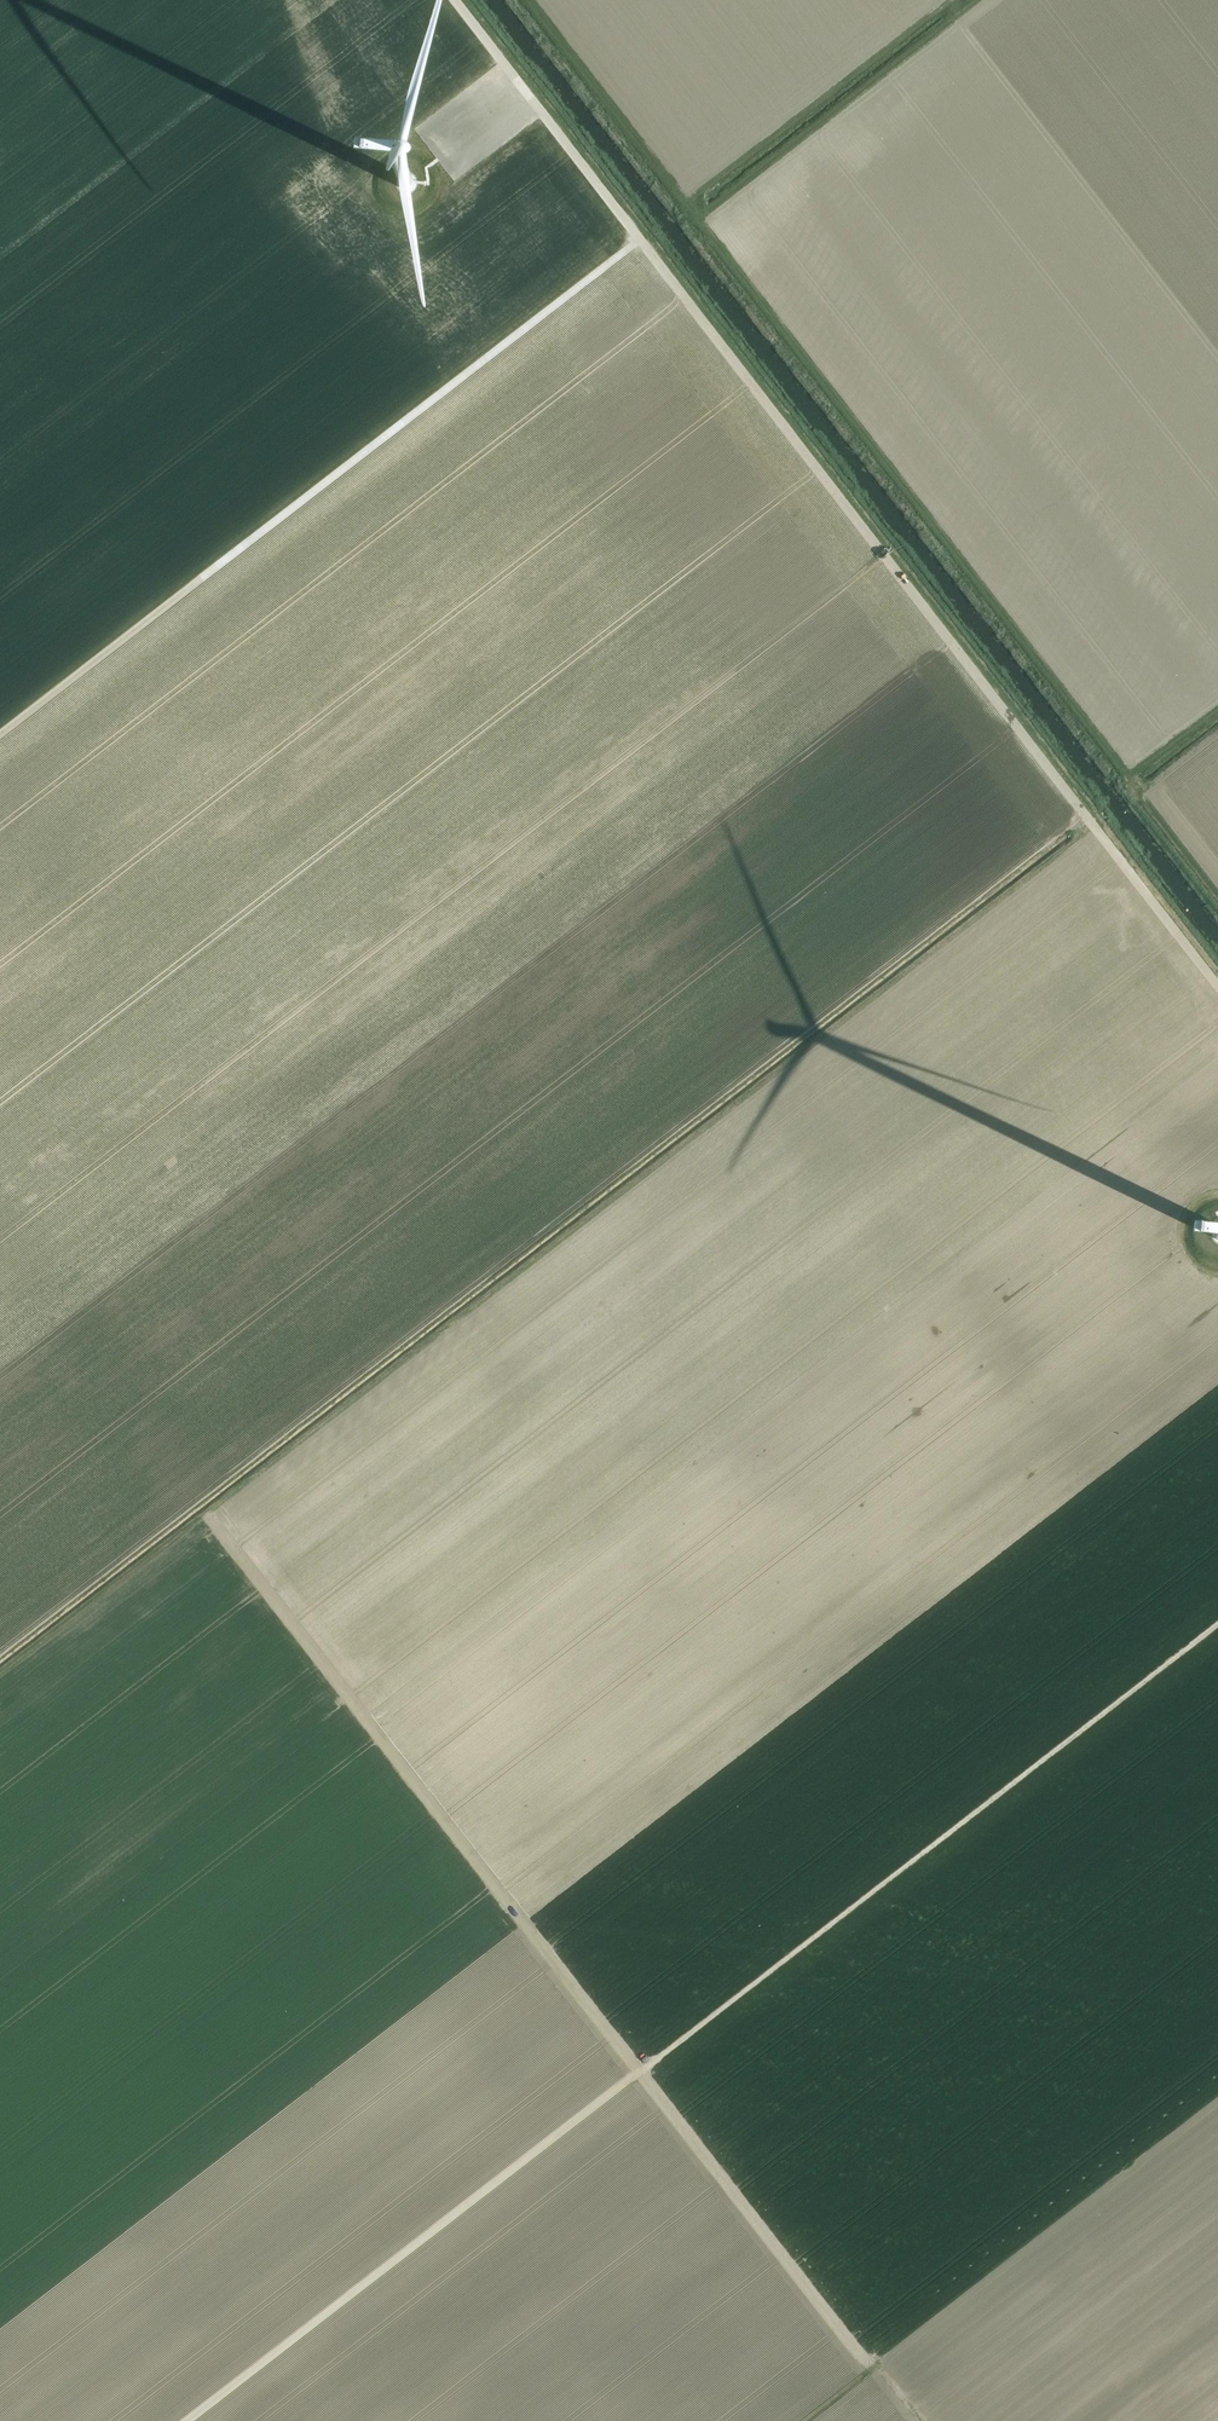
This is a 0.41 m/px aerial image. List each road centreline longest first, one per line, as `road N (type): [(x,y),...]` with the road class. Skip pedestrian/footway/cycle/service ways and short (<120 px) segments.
road 1 (track): [(1217,988),(454,0)]

